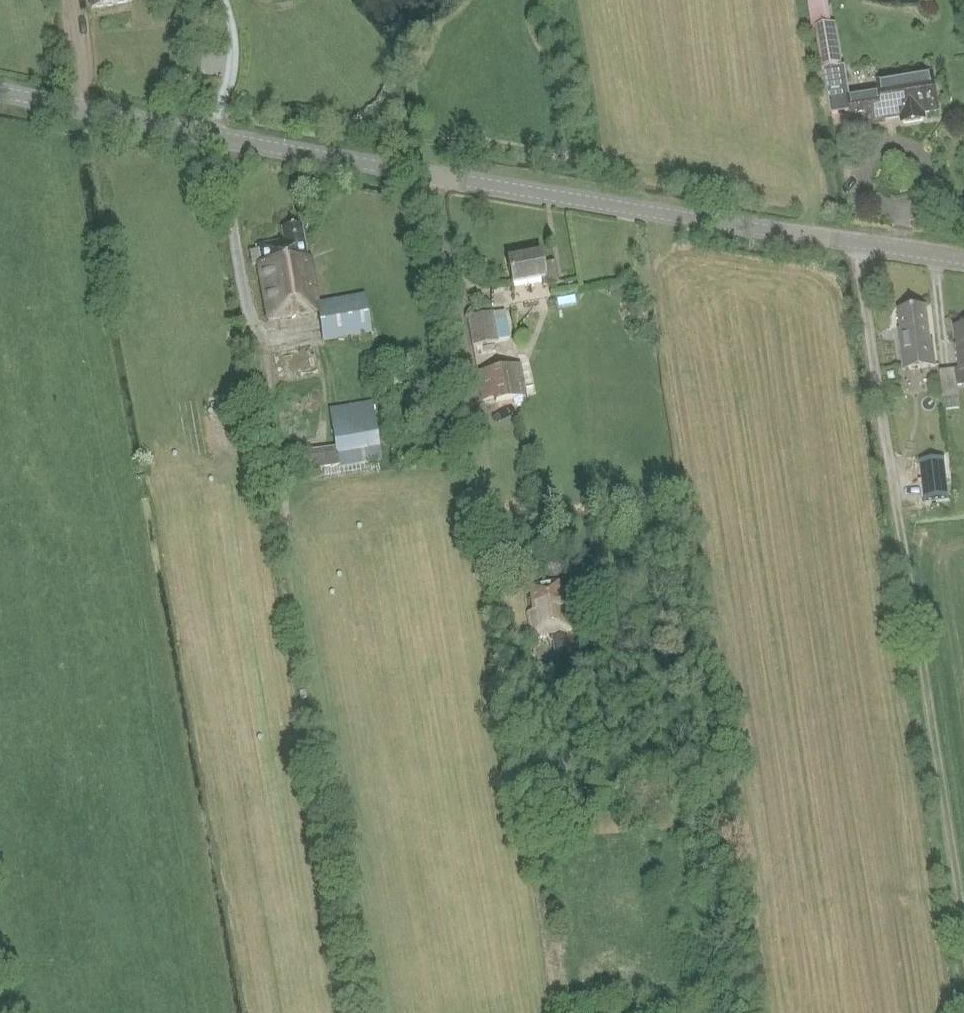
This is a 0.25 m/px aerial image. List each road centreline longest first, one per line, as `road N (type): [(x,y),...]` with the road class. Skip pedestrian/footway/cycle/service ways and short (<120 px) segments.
road 1 (tertiary): [(0,91),(963,259)]
road 2 (track): [(963,924),(856,243)]
road 3 (track): [(436,170),(499,556)]

